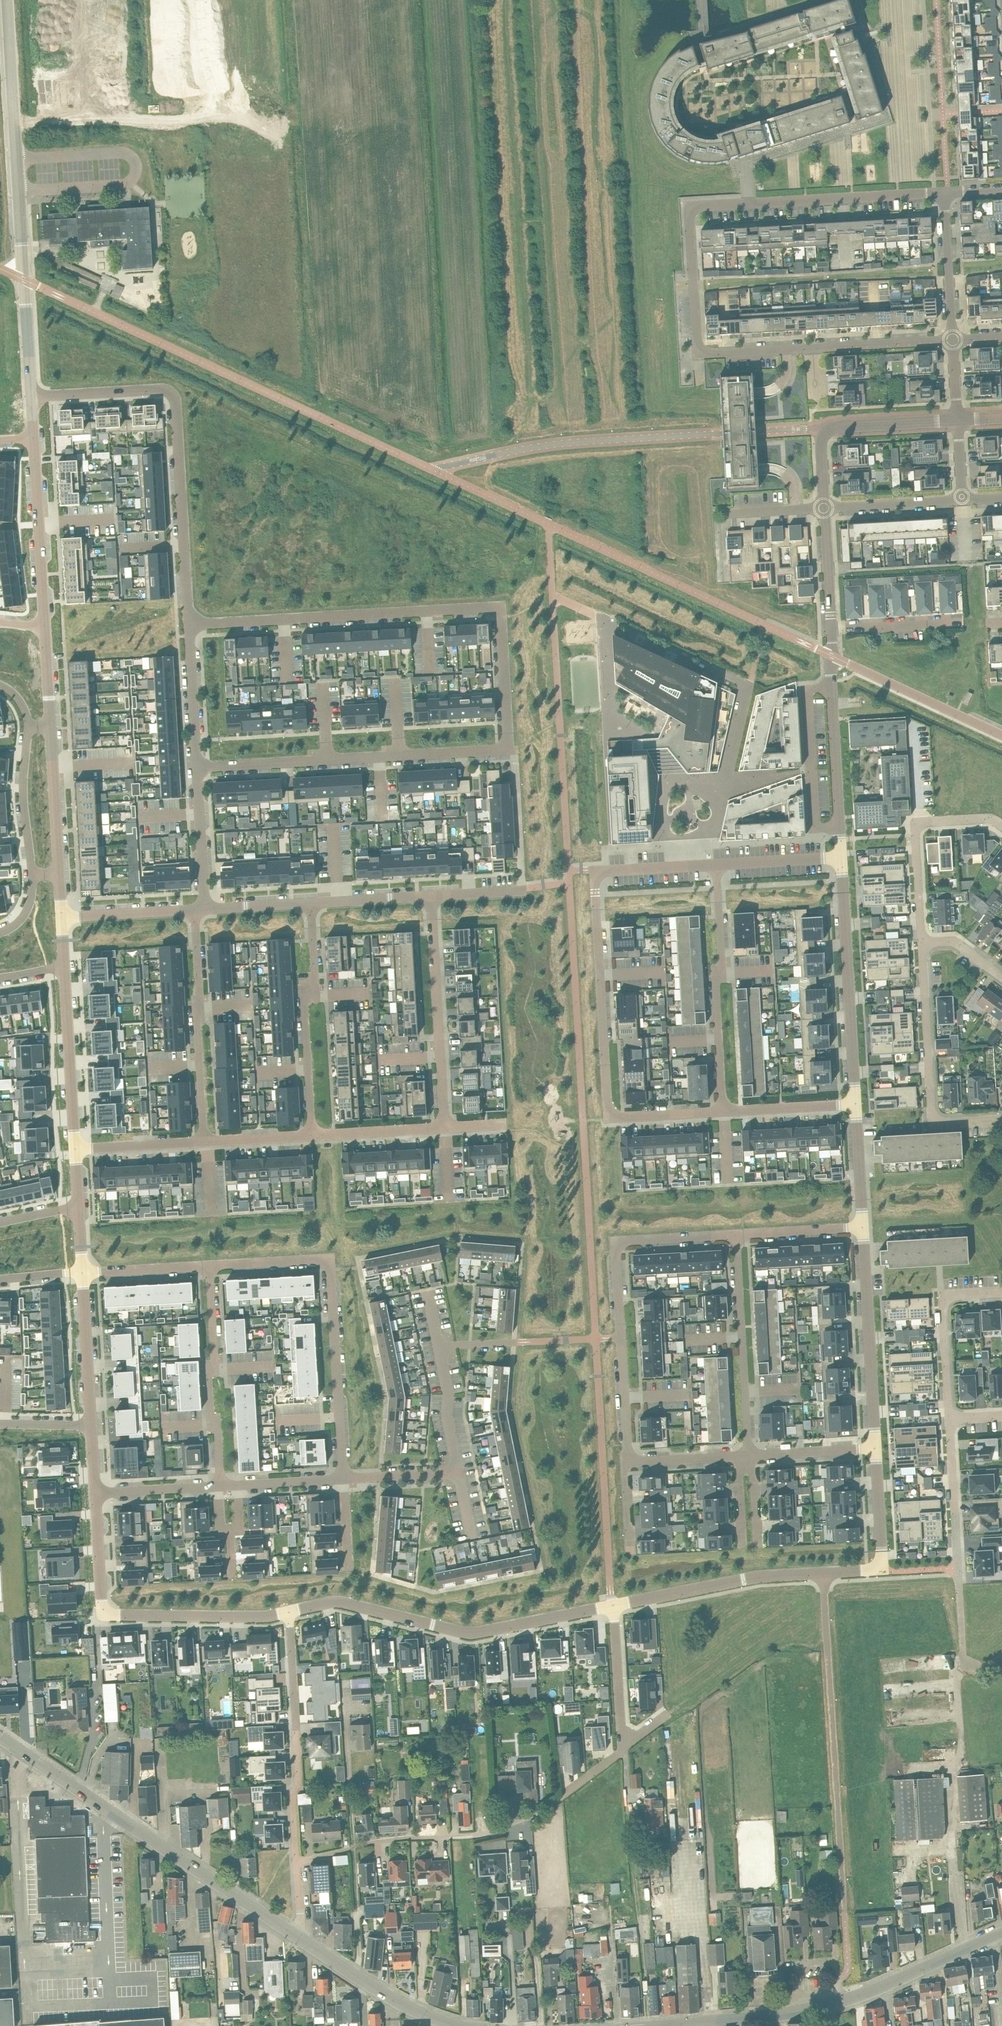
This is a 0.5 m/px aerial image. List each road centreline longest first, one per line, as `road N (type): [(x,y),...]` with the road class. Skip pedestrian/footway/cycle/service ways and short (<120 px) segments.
road 1 (residential): [(196,767),(505,746),(501,615),(490,607),(188,624)]
road 2 (residential): [(814,347),(702,349),(692,209),(945,192)]
road 3 (residential): [(723,1112),(611,1115),(595,877),(717,865)]
road 4 (residential): [(7,0),(31,398)]
road 5 (residential): [(31,398),(172,393),(188,624)]
road 6 (tertiary): [(300,1939),(0,1737)]
road 7 (tertiary): [(663,2025),(842,2001),(1001,1934)]
road 8 (unclassified): [(824,1573),(844,1912)]
road 9 (residential): [(343,1479),(329,1262),(209,1266)]
road 10 (residential): [(628,1462),(618,1244),(736,1234)]
road 11 (residential): [(288,1612),(344,1602),(465,1633),(612,1607)]
road 12 (residential): [(949,1419),(963,1659),(986,1667),(1001,1656)]
road 13 (residential): [(297,1861),(288,1612)]
road 14 (residential): [(856,1104),(842,857)]
road 15 (residential): [(717,865),(723,1112)]
road 16 (residential): [(921,942),(935,1120),(1001,1120)]
road 17 (residential): [(297,1861),(383,1840),(473,1836),(529,1817)]
road 18 (residential): [(311,1135),(305,999),(315,984),(310,903)]
road 19 (residential): [(195,909),(204,1141)]
road 20 (residential): [(431,896),(444,1127)]
road 21 (residential): [(876,1448),(864,1227)]
road 22 (residential): [(736,1234),(748,1455)]
road 23 (residential): [(209,1266),(210,1410),(220,1485)]
road 24 (residential): [(824,508),(820,428),(957,419)]
road 25 (unclassified): [(612,1607),(760,1576),(824,1573)]
road 26 (residential): [(842,857),(831,655)]
road 27 (unclassified): [(1001,735),(831,655)]
road 28 (residential): [(34,438),(45,625)]
road 29 (residential): [(426,1289),(459,1472)]
road 30 (residential): [(65,966),(75,1149)]
road 31 (residential): [(288,1612),(106,1611)]
road 32 (tertiary): [(458,2025),(380,1992),(300,1939)]
road 33 (residential): [(1001,1292),(945,1298),(949,1419)]
road 34 (residential): [(82,1272),(91,1426)]
road 35 (residential): [(29,724),(23,792),(32,873)]
road 36 (residential): [(51,725),(59,873)]
road 37 (residential): [(952,339),(945,192)]
road 38 (residential): [(188,624),(196,767)]
road 39 (residential): [(196,767),(204,909)]
road 40 (residential): [(622,1746),(612,1607)]
road 41 (residential): [(824,508),(962,500)]
road 42 (residential): [(814,347),(952,339)]
road 43 (residential): [(62,917),(195,909)]
road 44 (residential): [(311,1135),(444,1127)]
road 45 (residential): [(856,1104),(723,1112)]
road 46 (residential): [(831,628),(962,620)]
road 47 (residential): [(75,1149),(204,1141)]
road 48 (residential): [(736,1234),(864,1227)]
road 49 (residential): [(876,1448),(748,1455)]
road 50 (residential): [(209,1266),(82,1272)]
road 51 (residential): [(717,865),(842,857)]
road 52 (residential): [(218,1485),(95,1493)]
road 53 (residential): [(864,1227),(856,1104)]
road 54 (residential): [(883,1569),(876,1448)]
road 55 (residential): [(310,903),(431,896)]
road 56 (residential): [(919,822),(921,942)]

